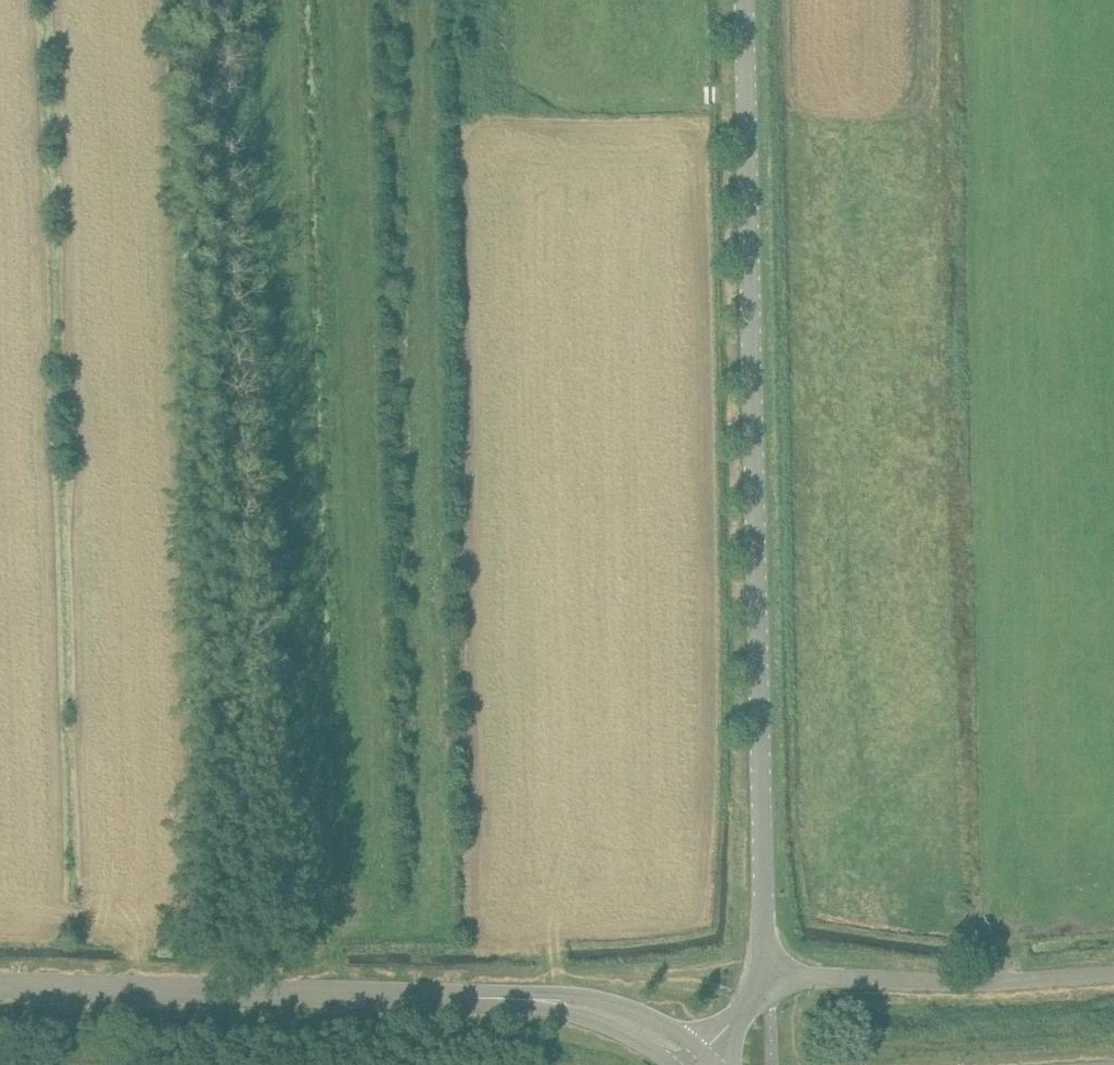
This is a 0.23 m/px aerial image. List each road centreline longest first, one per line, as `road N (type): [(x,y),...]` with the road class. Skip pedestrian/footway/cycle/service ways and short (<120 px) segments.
road 1 (unclassified): [(768,983),(748,0)]
road 2 (tertiary): [(691,1061),(643,1024),(543,998),(0,985)]
road 3 (unclassified): [(768,983),(1113,970)]

